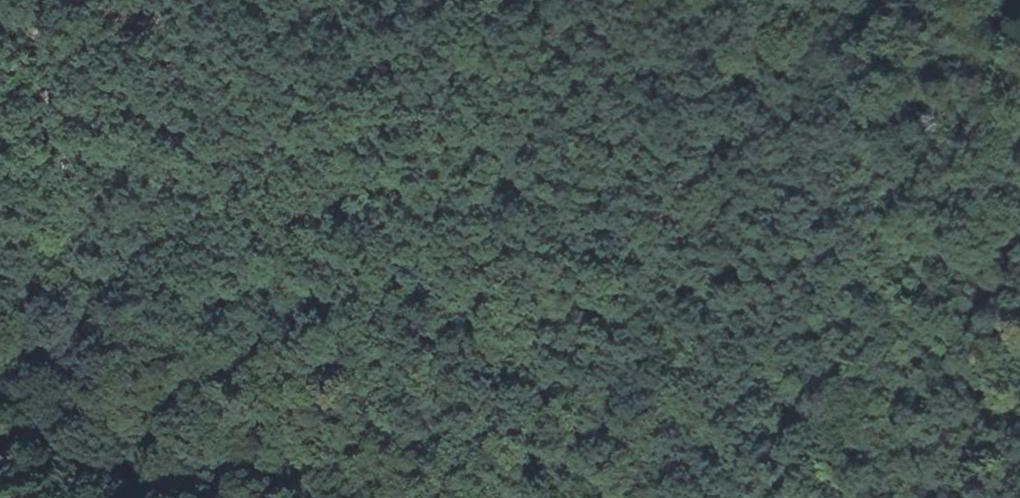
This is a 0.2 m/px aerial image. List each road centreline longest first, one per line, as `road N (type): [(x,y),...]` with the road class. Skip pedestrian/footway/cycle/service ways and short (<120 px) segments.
road 1 (track): [(72,0),(66,31),(97,305),(118,385),(112,406),(76,441),(0,473)]

